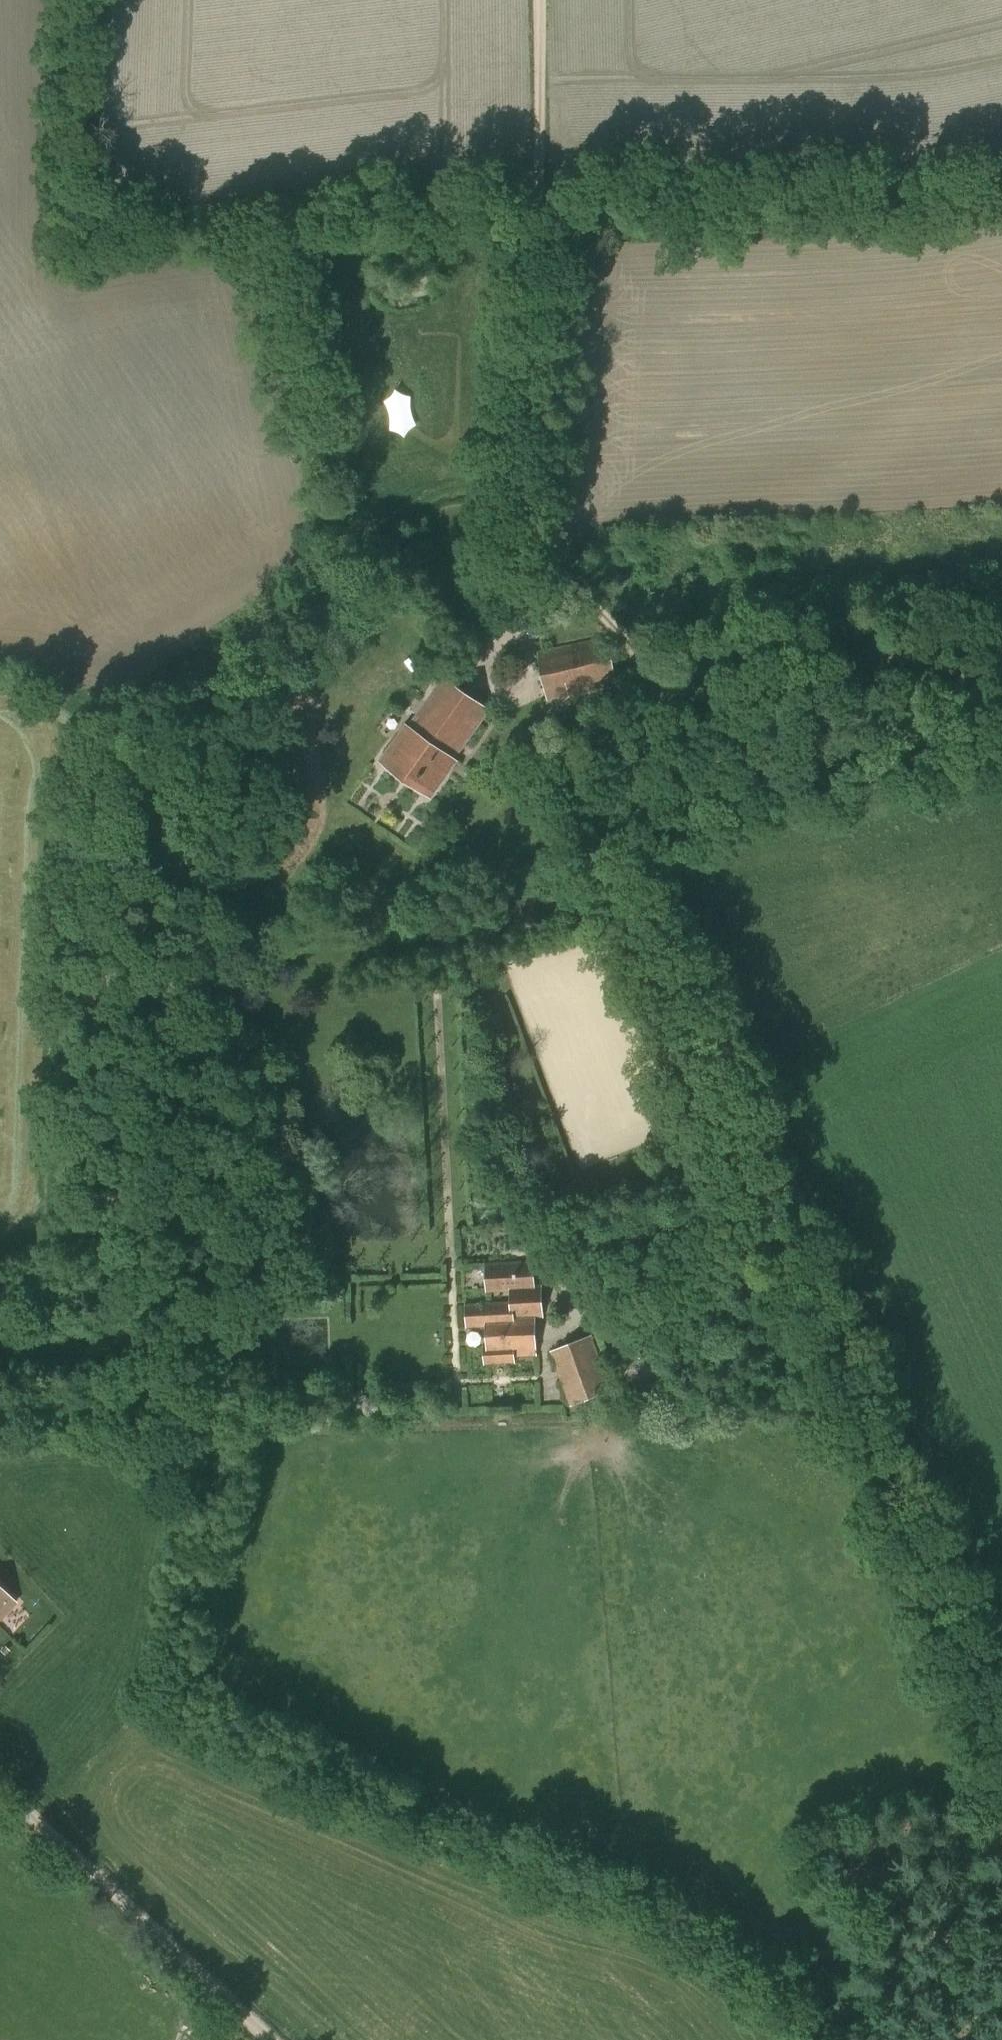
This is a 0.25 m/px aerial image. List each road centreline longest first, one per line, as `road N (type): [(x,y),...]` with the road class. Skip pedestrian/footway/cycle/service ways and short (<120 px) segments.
road 1 (track): [(1001,1716),(619,891),(618,839),(650,727),(647,682),(622,632),(532,546),(522,525),(538,0)]
road 2 (track): [(287,2039),(0,1780)]
road 3 (track): [(652,704),(1001,625)]

